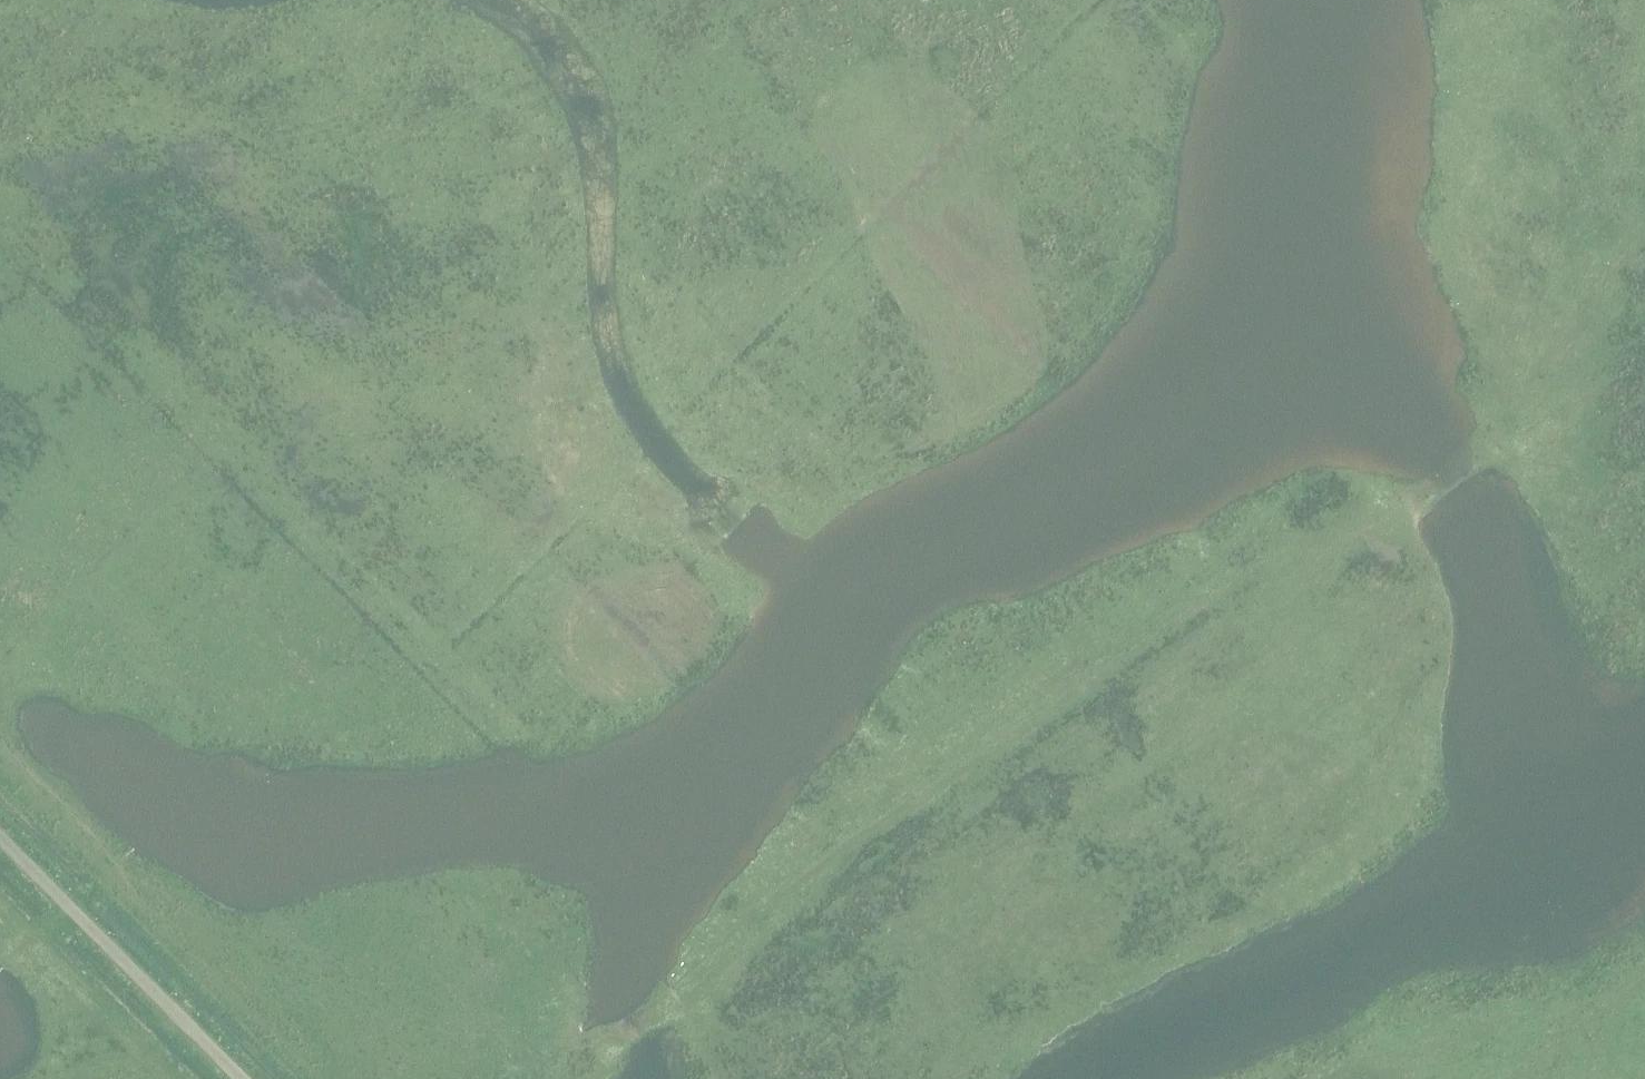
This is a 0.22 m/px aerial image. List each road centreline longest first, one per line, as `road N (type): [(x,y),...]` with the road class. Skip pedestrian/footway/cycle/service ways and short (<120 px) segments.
road 1 (unclassified): [(0,840),(237,1078)]

